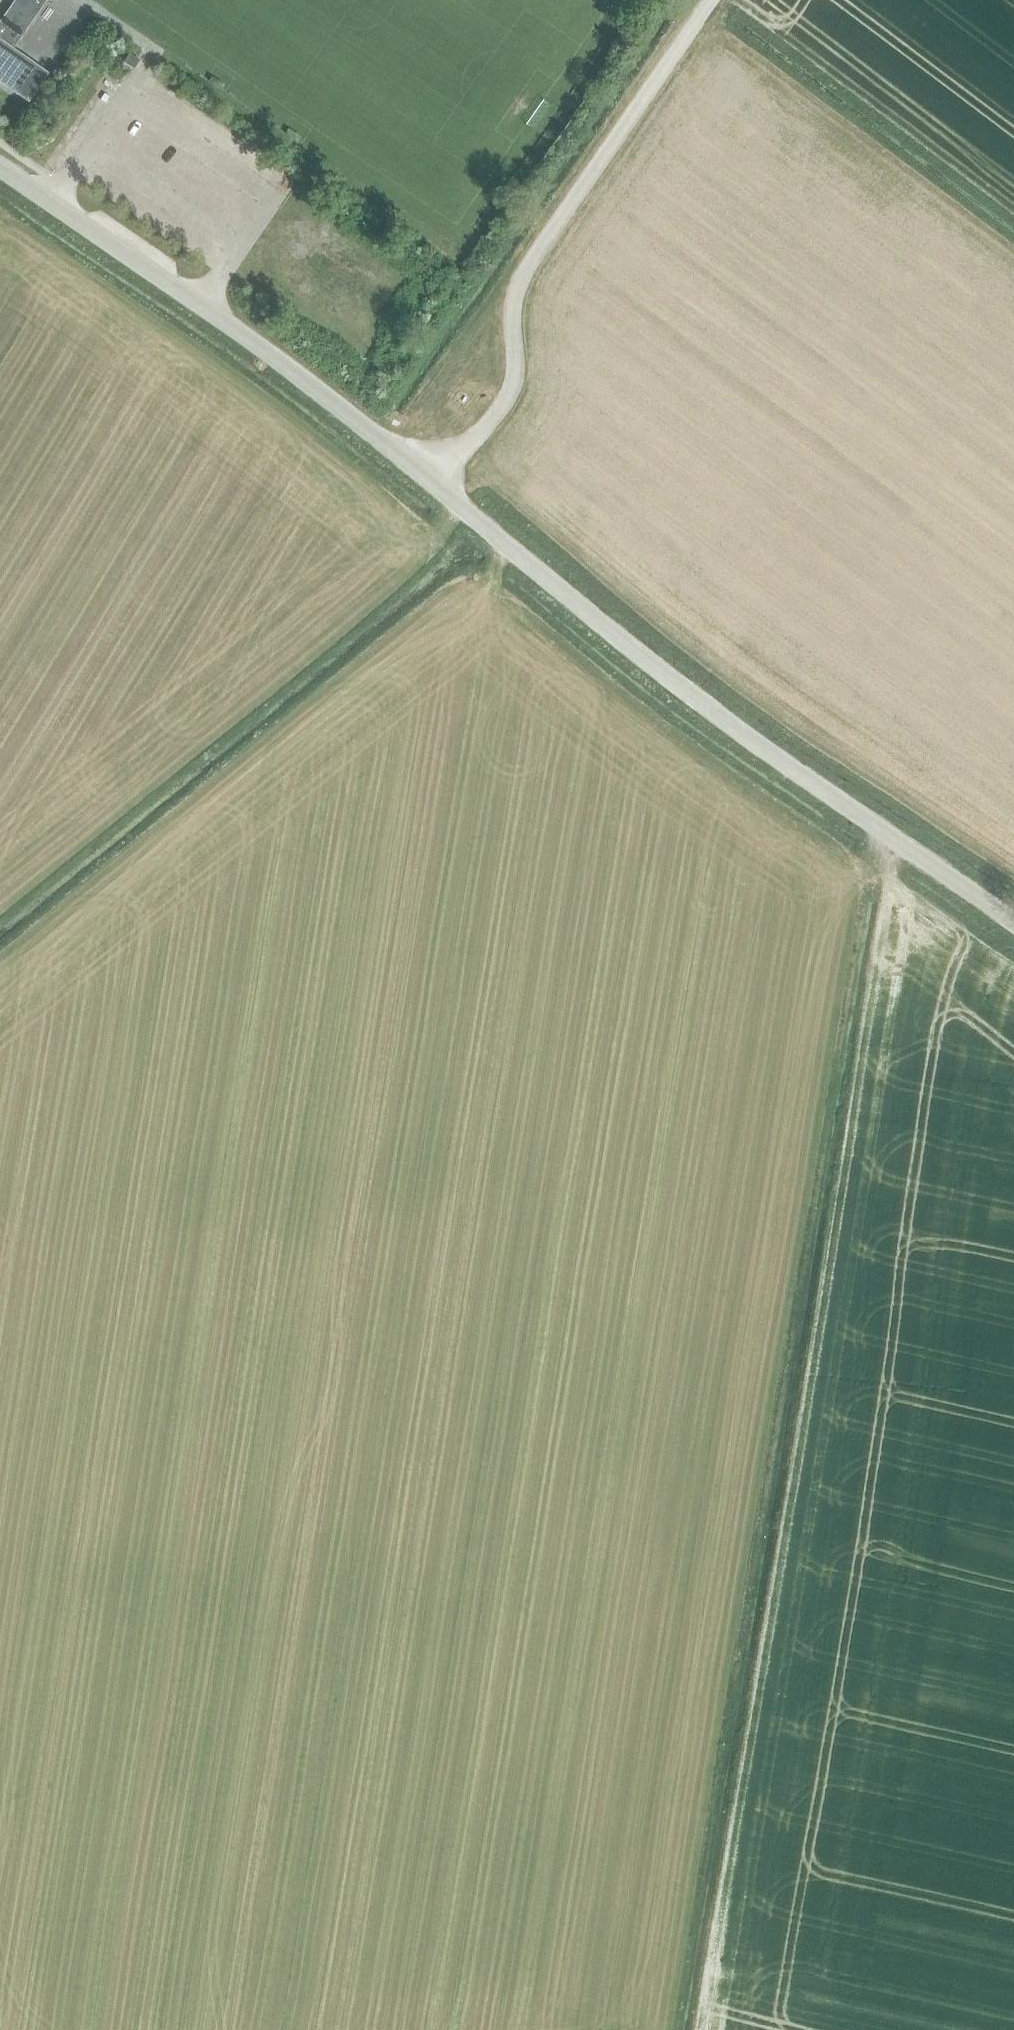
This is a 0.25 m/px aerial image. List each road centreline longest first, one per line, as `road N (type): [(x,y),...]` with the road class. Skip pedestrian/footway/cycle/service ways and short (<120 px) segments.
road 1 (tertiary): [(1013,922),(636,652),(269,353),(0,167)]

